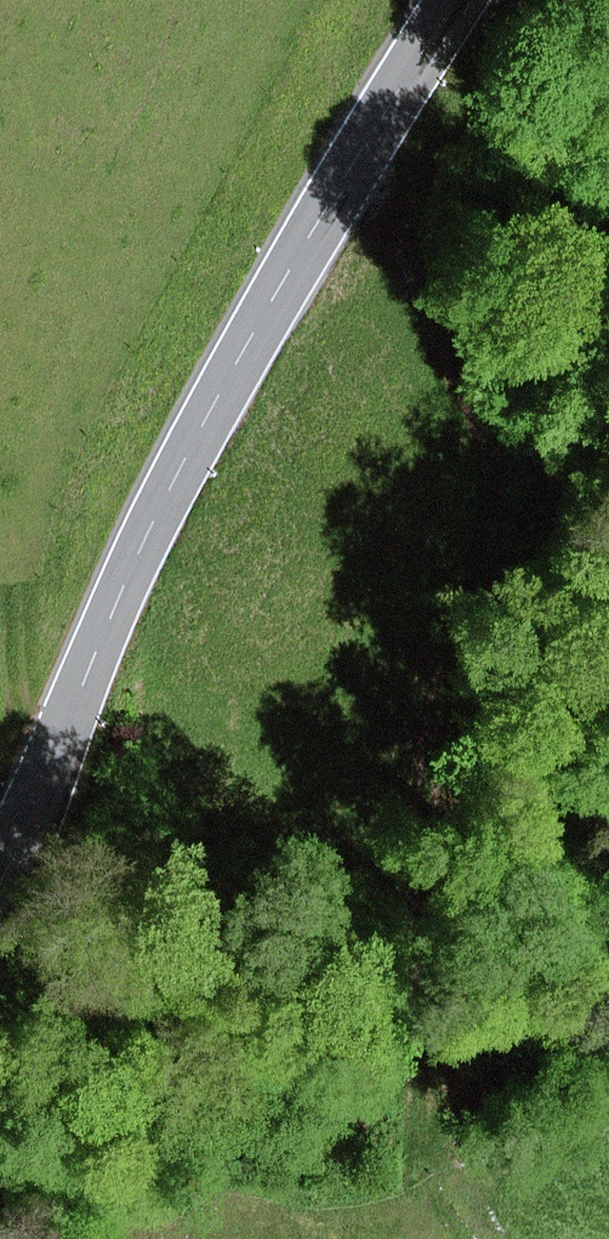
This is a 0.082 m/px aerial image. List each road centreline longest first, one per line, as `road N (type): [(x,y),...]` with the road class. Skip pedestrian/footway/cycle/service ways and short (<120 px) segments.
road 1 (track): [(356,161),(490,445),(424,777),(421,869),(433,1147),(449,1185),(496,1238)]
road 2 (tertiary): [(455,0),(182,451),(0,850)]

